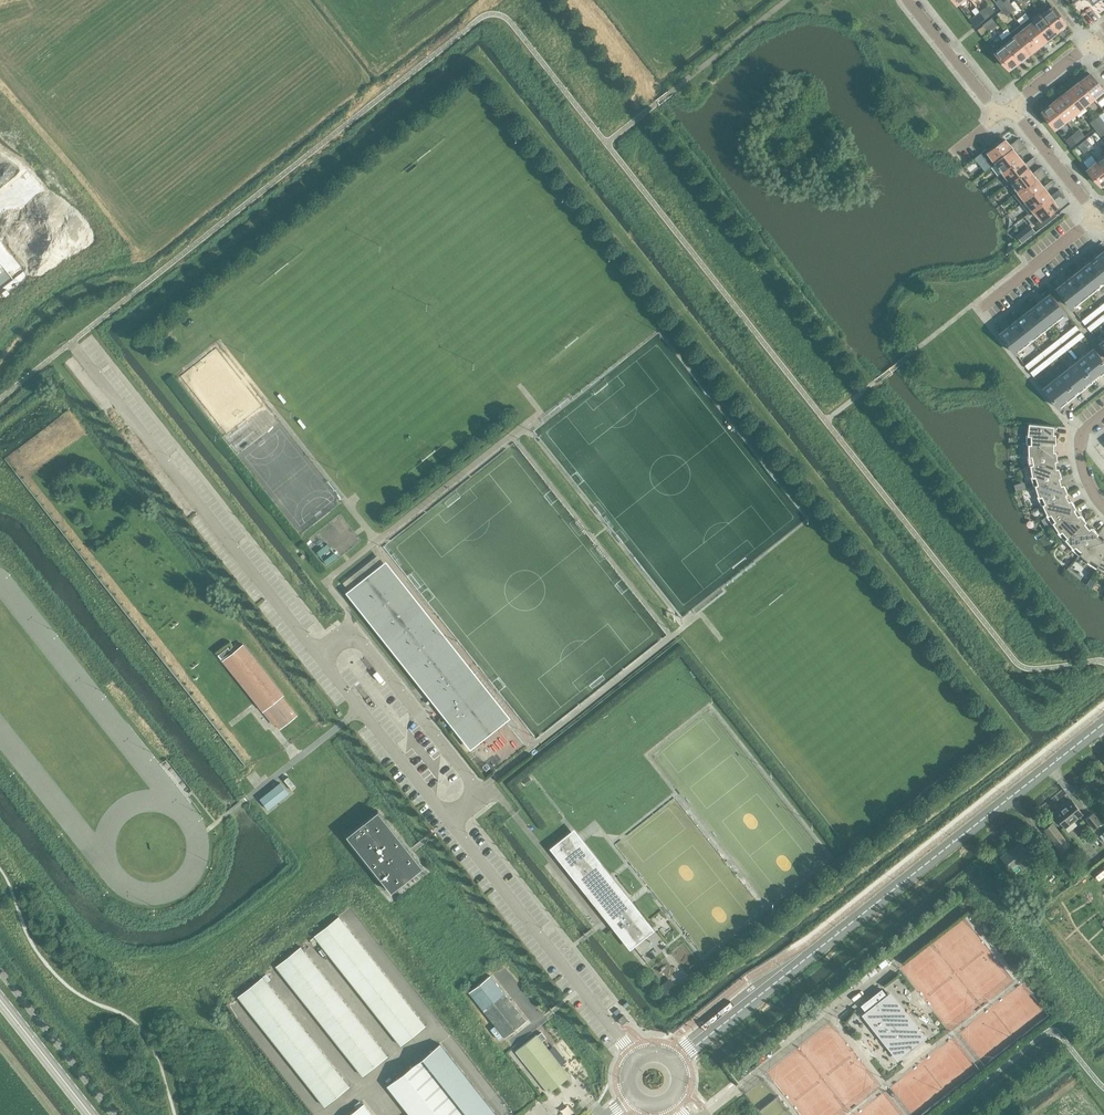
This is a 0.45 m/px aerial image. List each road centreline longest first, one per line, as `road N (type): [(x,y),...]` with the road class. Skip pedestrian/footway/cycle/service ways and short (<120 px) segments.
road 1 (unclassified): [(638,1058),(72,342)]
road 2 (tertiary): [(673,1062),(1103,724)]
road 3 (residential): [(910,0),(997,118),(1012,107)]
road 4 (secondary): [(91,1114),(0,1000)]
road 5 (residential): [(982,307),(1096,217)]
road 6 (residential): [(1012,107),(1096,217)]

